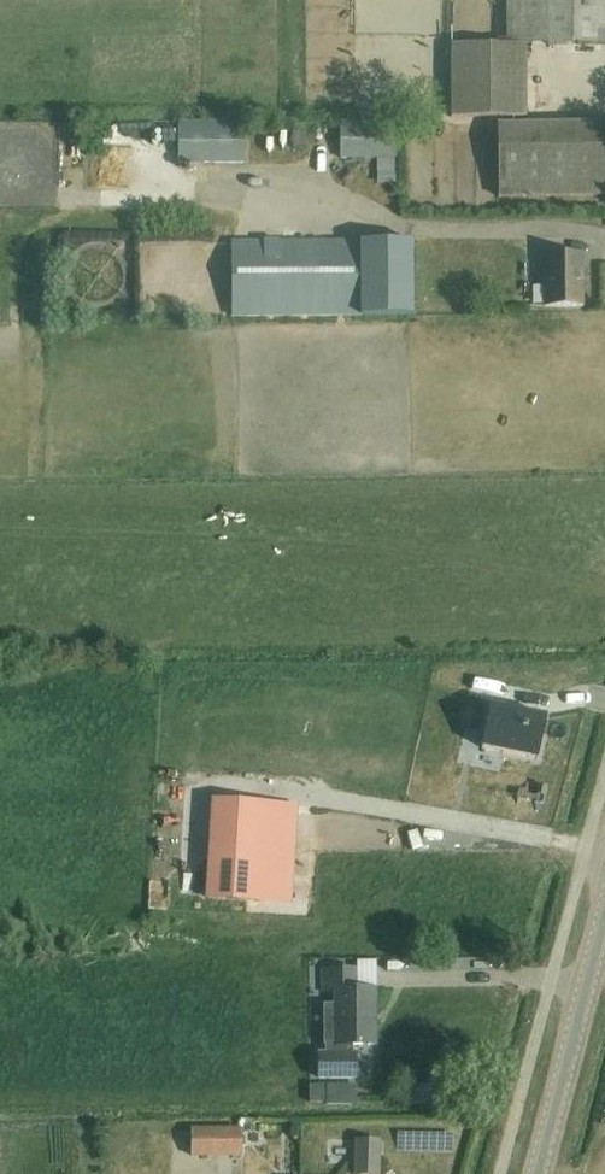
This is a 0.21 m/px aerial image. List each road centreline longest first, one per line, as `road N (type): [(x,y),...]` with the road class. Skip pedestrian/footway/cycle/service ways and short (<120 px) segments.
road 1 (tertiary): [(538,1173),(604,911)]

